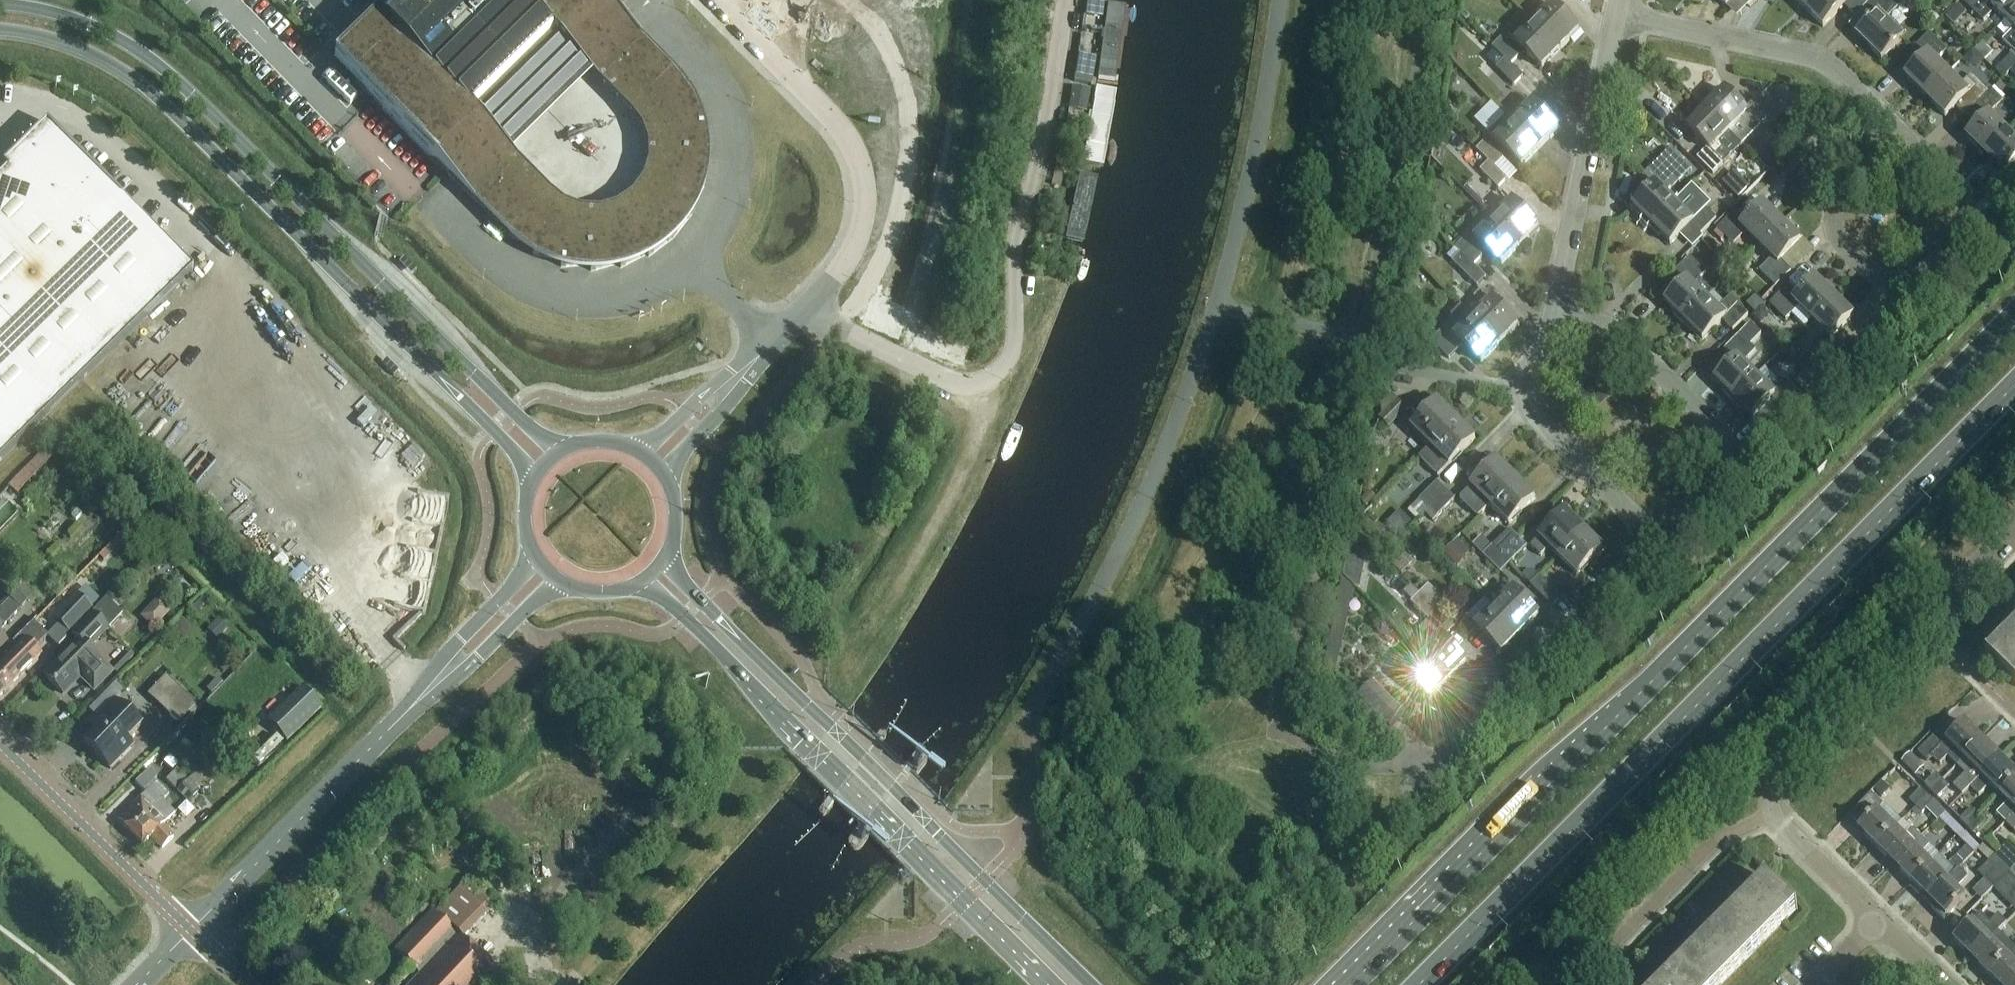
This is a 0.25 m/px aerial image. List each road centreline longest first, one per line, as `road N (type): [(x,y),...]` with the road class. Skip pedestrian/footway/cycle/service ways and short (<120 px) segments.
road 1 (primary): [(2014,316),(1351,984)]
road 2 (primary): [(1419,984),(2014,386)]
road 3 (tertiary): [(557,453),(160,67),(65,19),(0,6)]
road 4 (tertiary): [(0,29),(61,41),(143,85),(535,477)]
road 5 (tertiary): [(1091,984),(663,560)]
road 6 (unclassified): [(1065,0),(1044,130),(1016,234),(1014,341),(1000,371),(960,386),(836,326),(810,304)]
road 7 (tertiary): [(643,580),(1058,984)]
road 8 (residential): [(2014,523),(1771,789),(1777,819),(1878,919)]
road 9 (residential): [(1902,136),(1962,193),(1967,212),(1962,233),(1910,281),(1878,273),(1841,238),(1835,220),(1838,203),(1871,163)]
road 10 (residential): [(1658,541),(1721,479),(1722,439),(1612,326),(1561,332)]
road 11 (residential): [(1561,332),(1557,304),(1616,17)]
road 12 (residential): [(1616,17),(1812,56),(1902,136)]
road 13 (unclassified): [(414,705),(191,931)]
road 14 (residential): [(1437,764),(1658,541)]
road 15 (unclassified): [(810,304),(854,246),(864,186),(838,125),(760,45)]
road 16 (residential): [(1658,541),(1521,390),(1561,332)]
road 17 (unclassified): [(191,931),(0,745)]
road 18 (track): [(570,984),(748,786)]
road 19 (track): [(977,384),(986,427),(911,571)]
road 20 (unclassified): [(414,705),(566,584)]
road 21 (unclassified): [(535,555),(414,705)]
road 22 (unclassified): [(671,485),(679,459),(747,384),(762,353)]
road 23 (unclassified): [(762,353),(640,450)]

